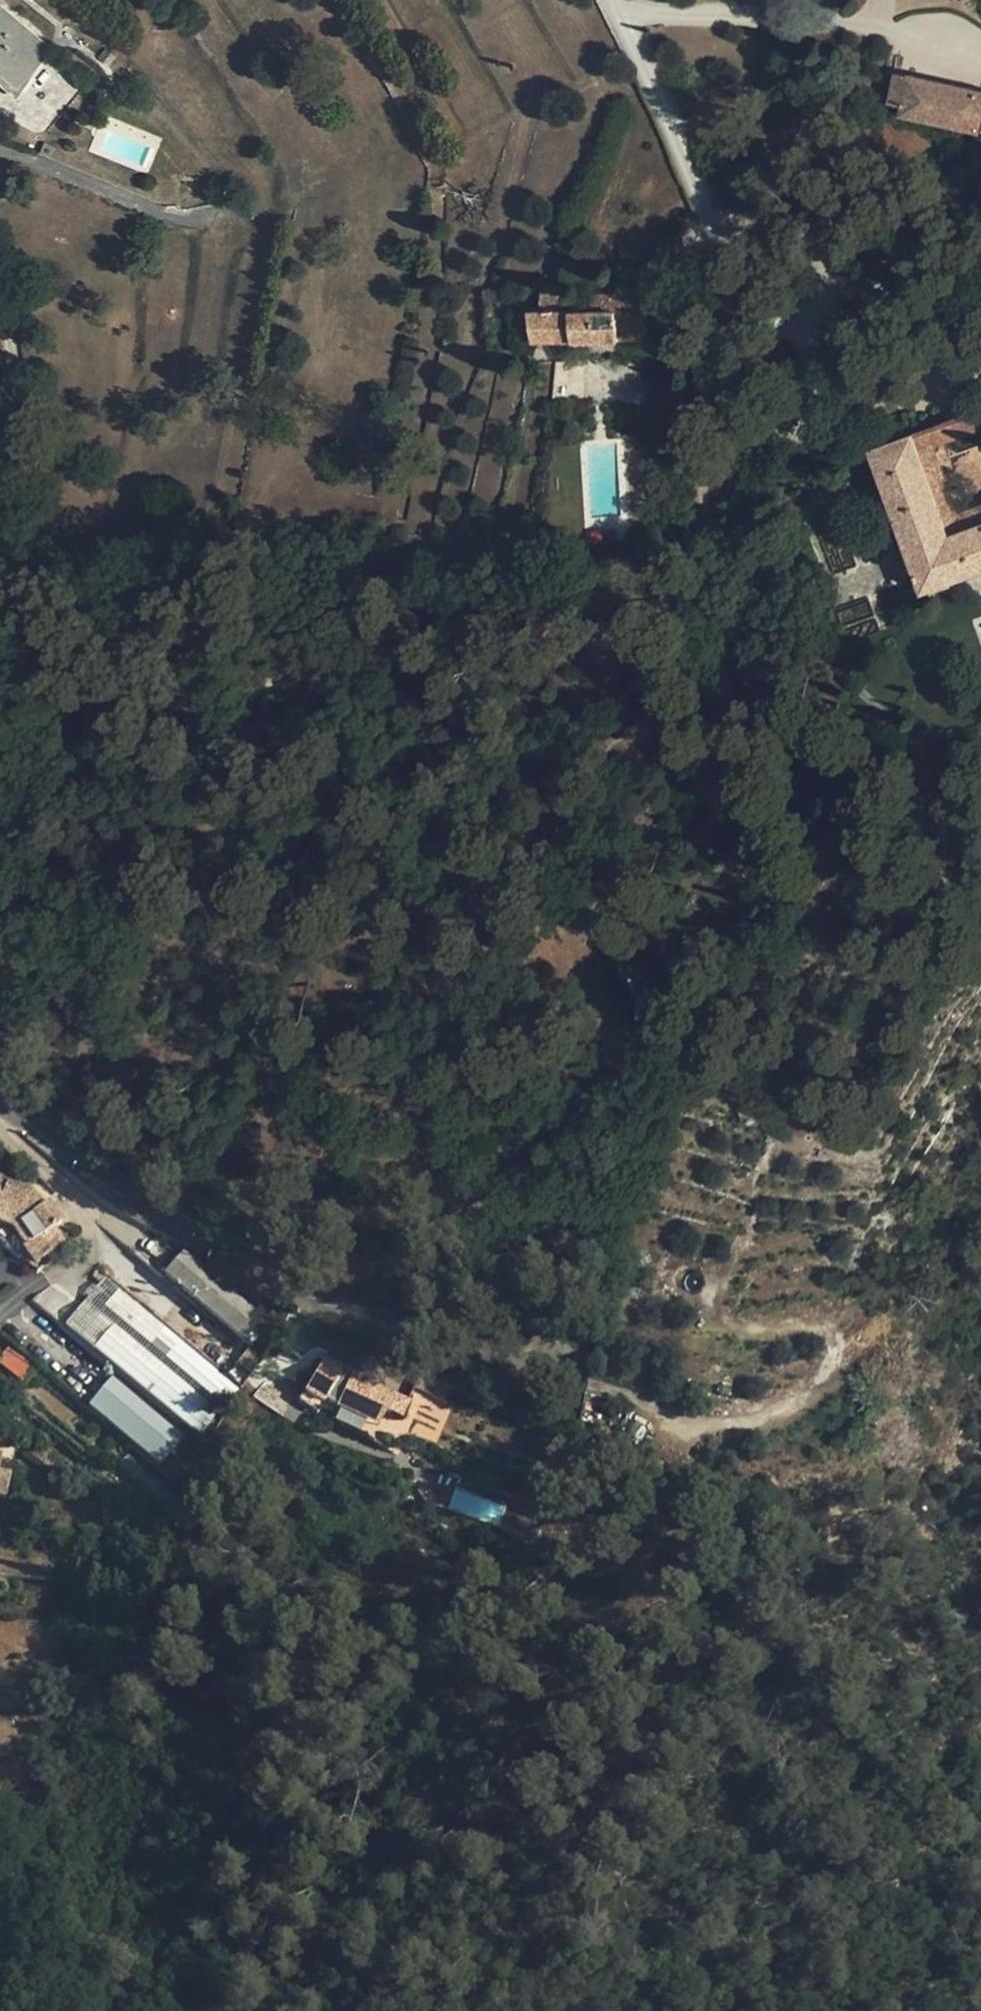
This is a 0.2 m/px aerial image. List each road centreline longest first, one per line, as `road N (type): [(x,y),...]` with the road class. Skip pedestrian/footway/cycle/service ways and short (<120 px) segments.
road 1 (residential): [(0,1101),(316,1292)]
road 2 (residential): [(608,0),(706,218)]

